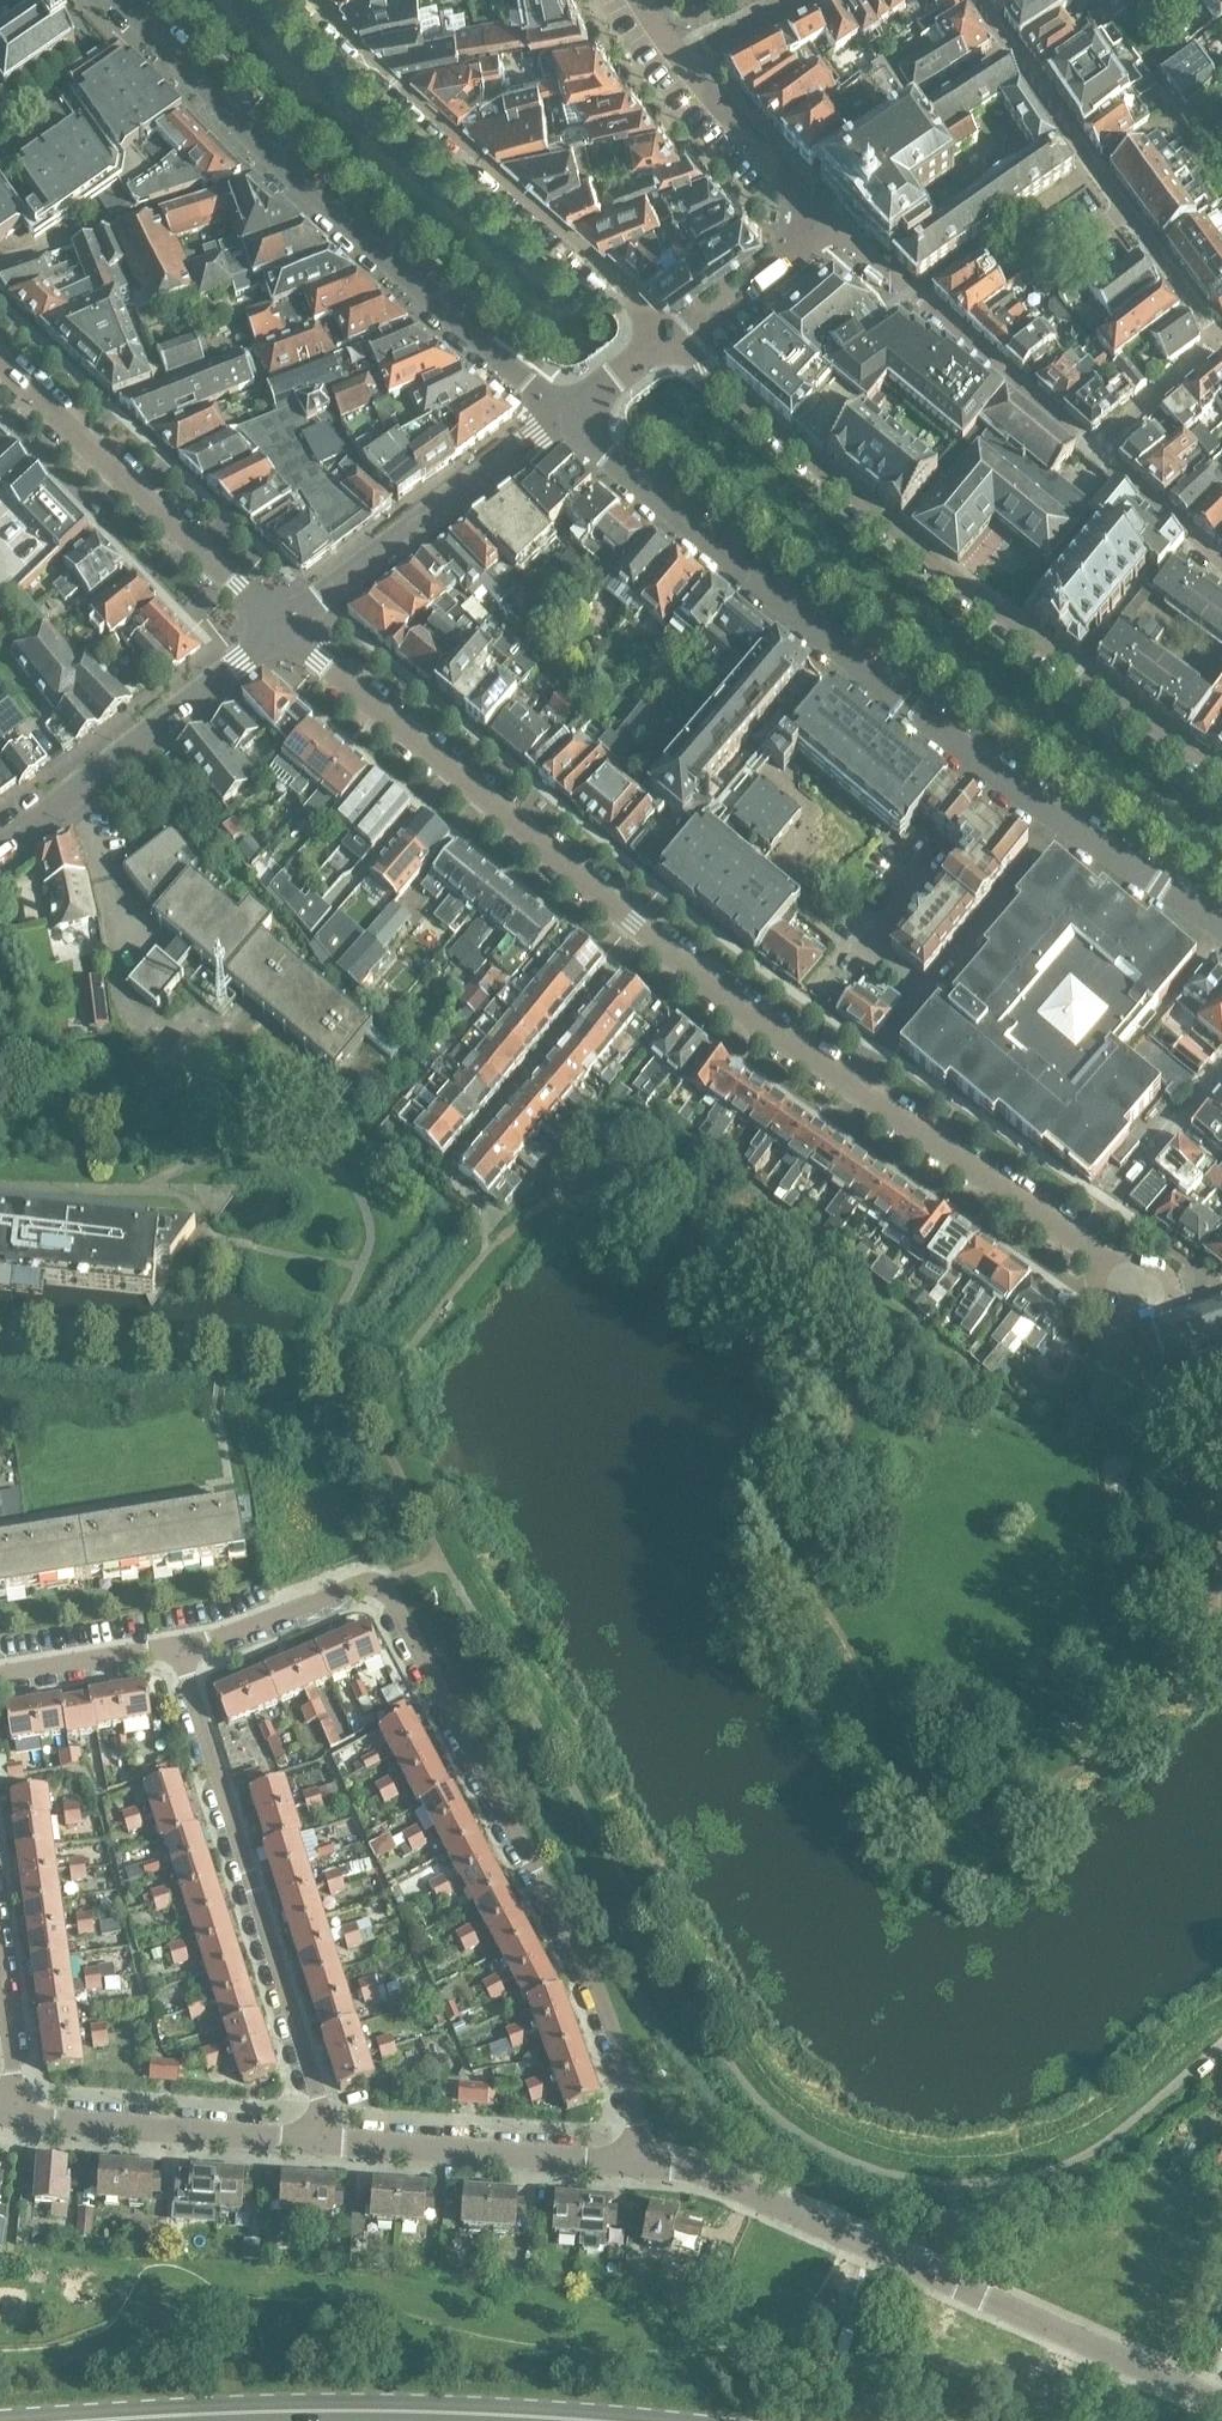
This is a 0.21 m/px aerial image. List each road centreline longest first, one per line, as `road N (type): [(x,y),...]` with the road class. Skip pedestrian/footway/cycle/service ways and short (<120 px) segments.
road 1 (residential): [(1079,1240),(850,1085),(647,932),(282,630)]
road 2 (residential): [(642,2158),(640,2128),(597,1989),(382,1580),(180,1645)]
road 3 (tertiary): [(1221,928),(869,674),(564,417)]
road 4 (residential): [(679,341),(963,587),(1221,775)]
road 5 (tertiary): [(1214,2399),(852,2234),(693,2170),(642,2158)]
road 6 (residential): [(564,417),(271,156),(120,0)]
road 7 (primary): [(610,2420),(301,2410),(70,2420)]
road 8 (residential): [(320,2141),(320,2105),(180,1645)]
road 9 (residential): [(327,0),(679,341)]
road 10 (residential): [(968,0),(1217,339)]
road 11 (residential): [(0,365),(282,630)]
road 12 (tertiary): [(0,853),(282,630)]
road 13 (residential): [(1093,451),(901,300),(822,222)]
road 14 (tertiary): [(282,630),(564,417)]
road 15 (tertiary): [(642,2158),(320,2141)]
road 16 (tertiary): [(320,2141),(21,2117)]
road 17 (residential): [(822,222),(684,60)]
road 18 (residential): [(679,341),(822,222)]
road 19 (residential): [(180,1645),(0,1674)]
road 20 (residential): [(1221,567),(1093,451)]
road 21 (residential): [(1217,339),(1093,451)]
road 22 (residential): [(21,2117),(0,1962)]
road 23 (residential): [(1079,1240),(1126,1276),(1173,1290),(1221,1288)]
road 24 (residential): [(564,417),(650,349),(679,341)]
road 25 (residential): [(684,60),(799,0)]

